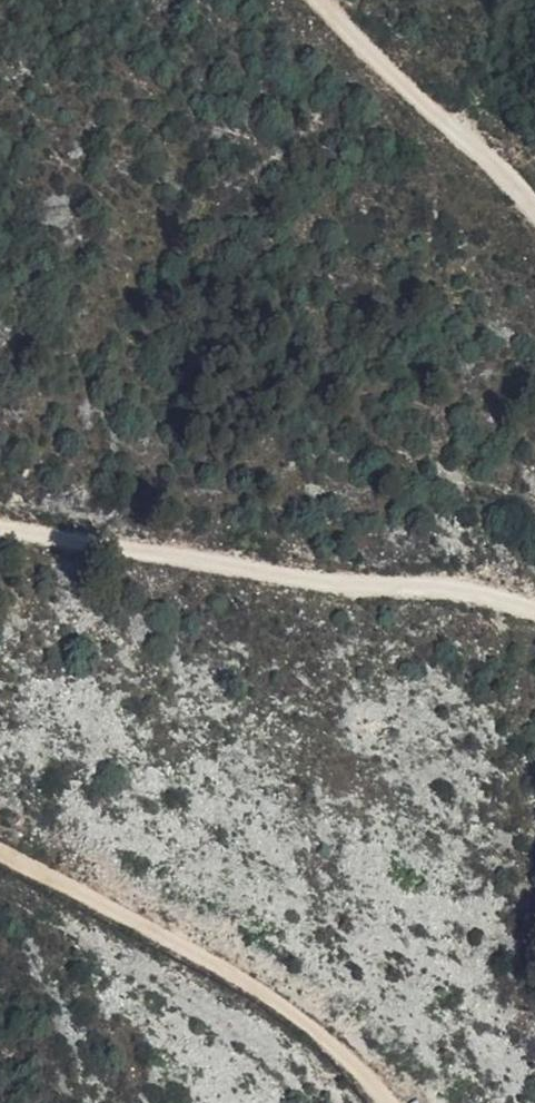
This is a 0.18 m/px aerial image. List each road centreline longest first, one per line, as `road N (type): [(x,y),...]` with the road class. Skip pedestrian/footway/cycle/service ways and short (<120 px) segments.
road 1 (track): [(534,607),(460,588),(319,581),(0,527)]
road 2 (track): [(389,1102),(301,1020),(0,849)]
road 3 (track): [(322,0),(534,209)]

